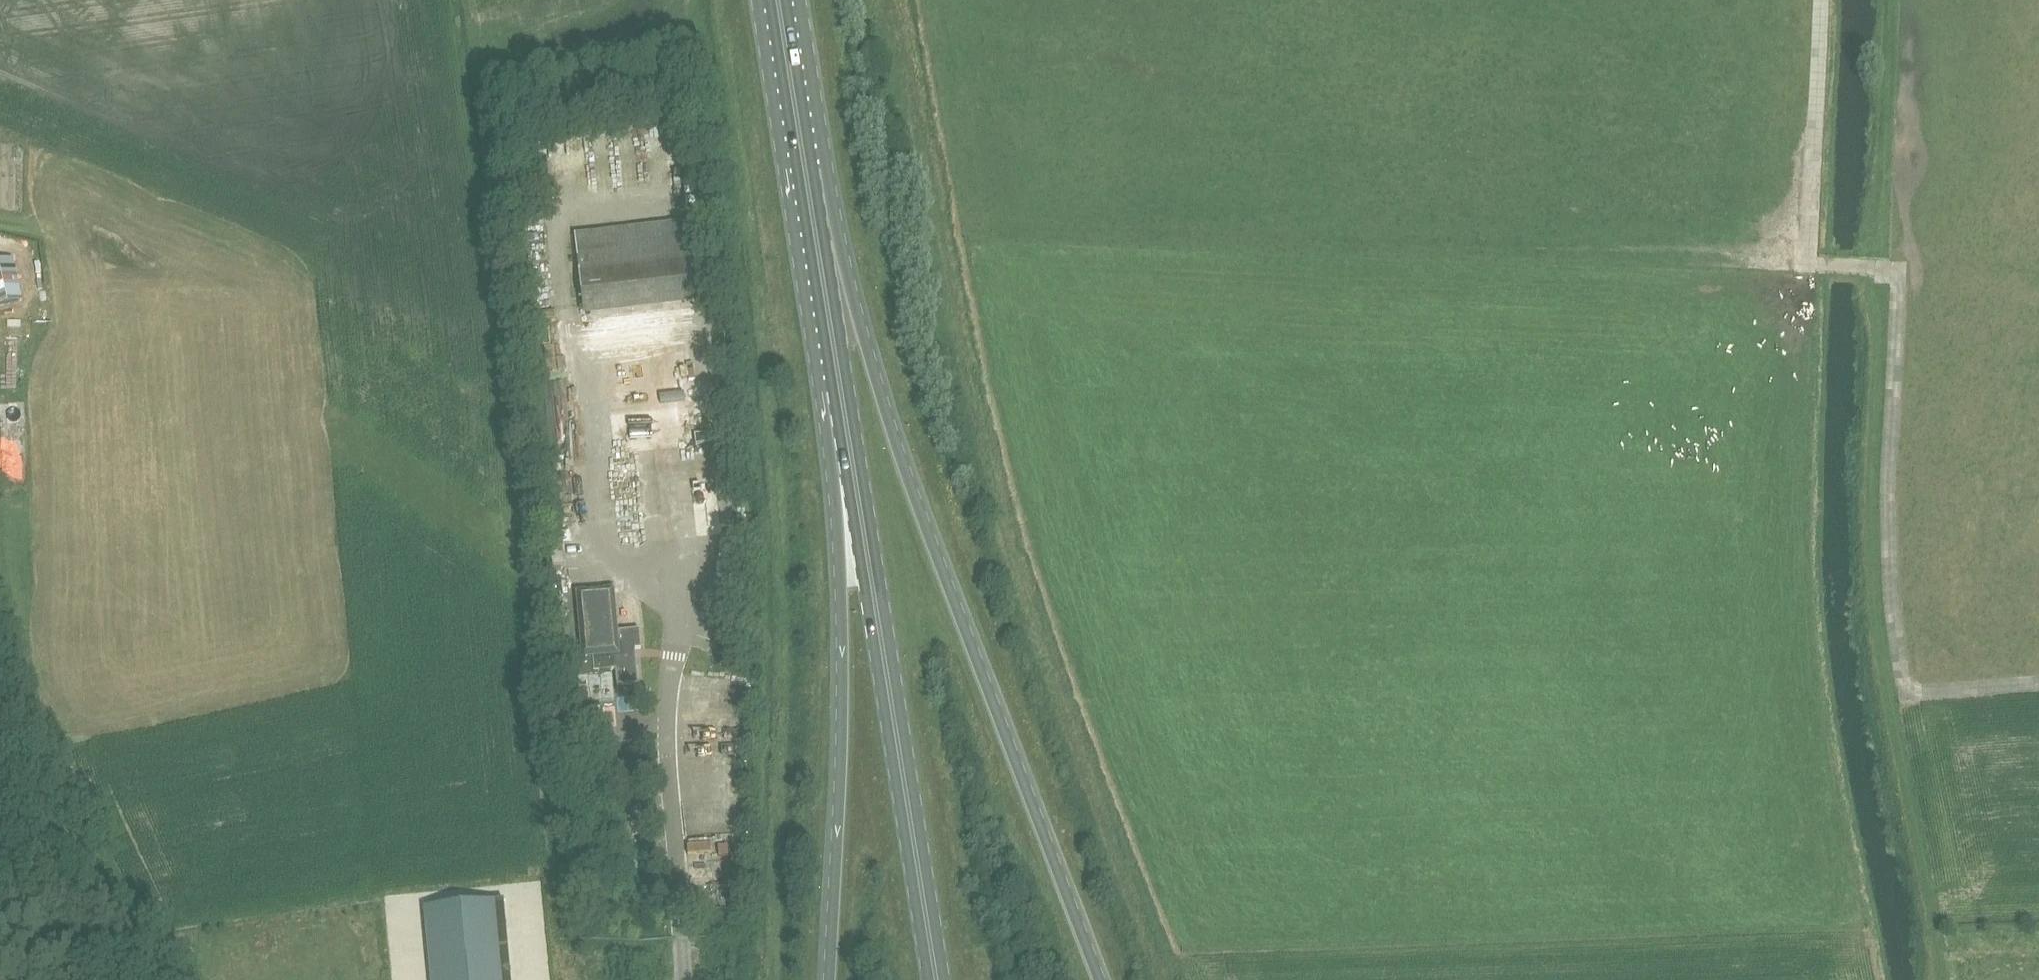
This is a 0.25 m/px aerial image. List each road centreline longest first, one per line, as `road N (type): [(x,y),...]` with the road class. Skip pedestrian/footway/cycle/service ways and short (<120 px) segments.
road 1 (track): [(1929,979),(1868,659),(1862,550),(1870,267),(1891,0)]
road 2 (primary): [(1101,979),(806,167)]
road 3 (primary): [(937,979),(842,387)]
road 4 (primary): [(842,387),(827,979)]
road 5 (primary): [(842,387),(806,167)]
road 6 (primary): [(806,167),(779,0)]

